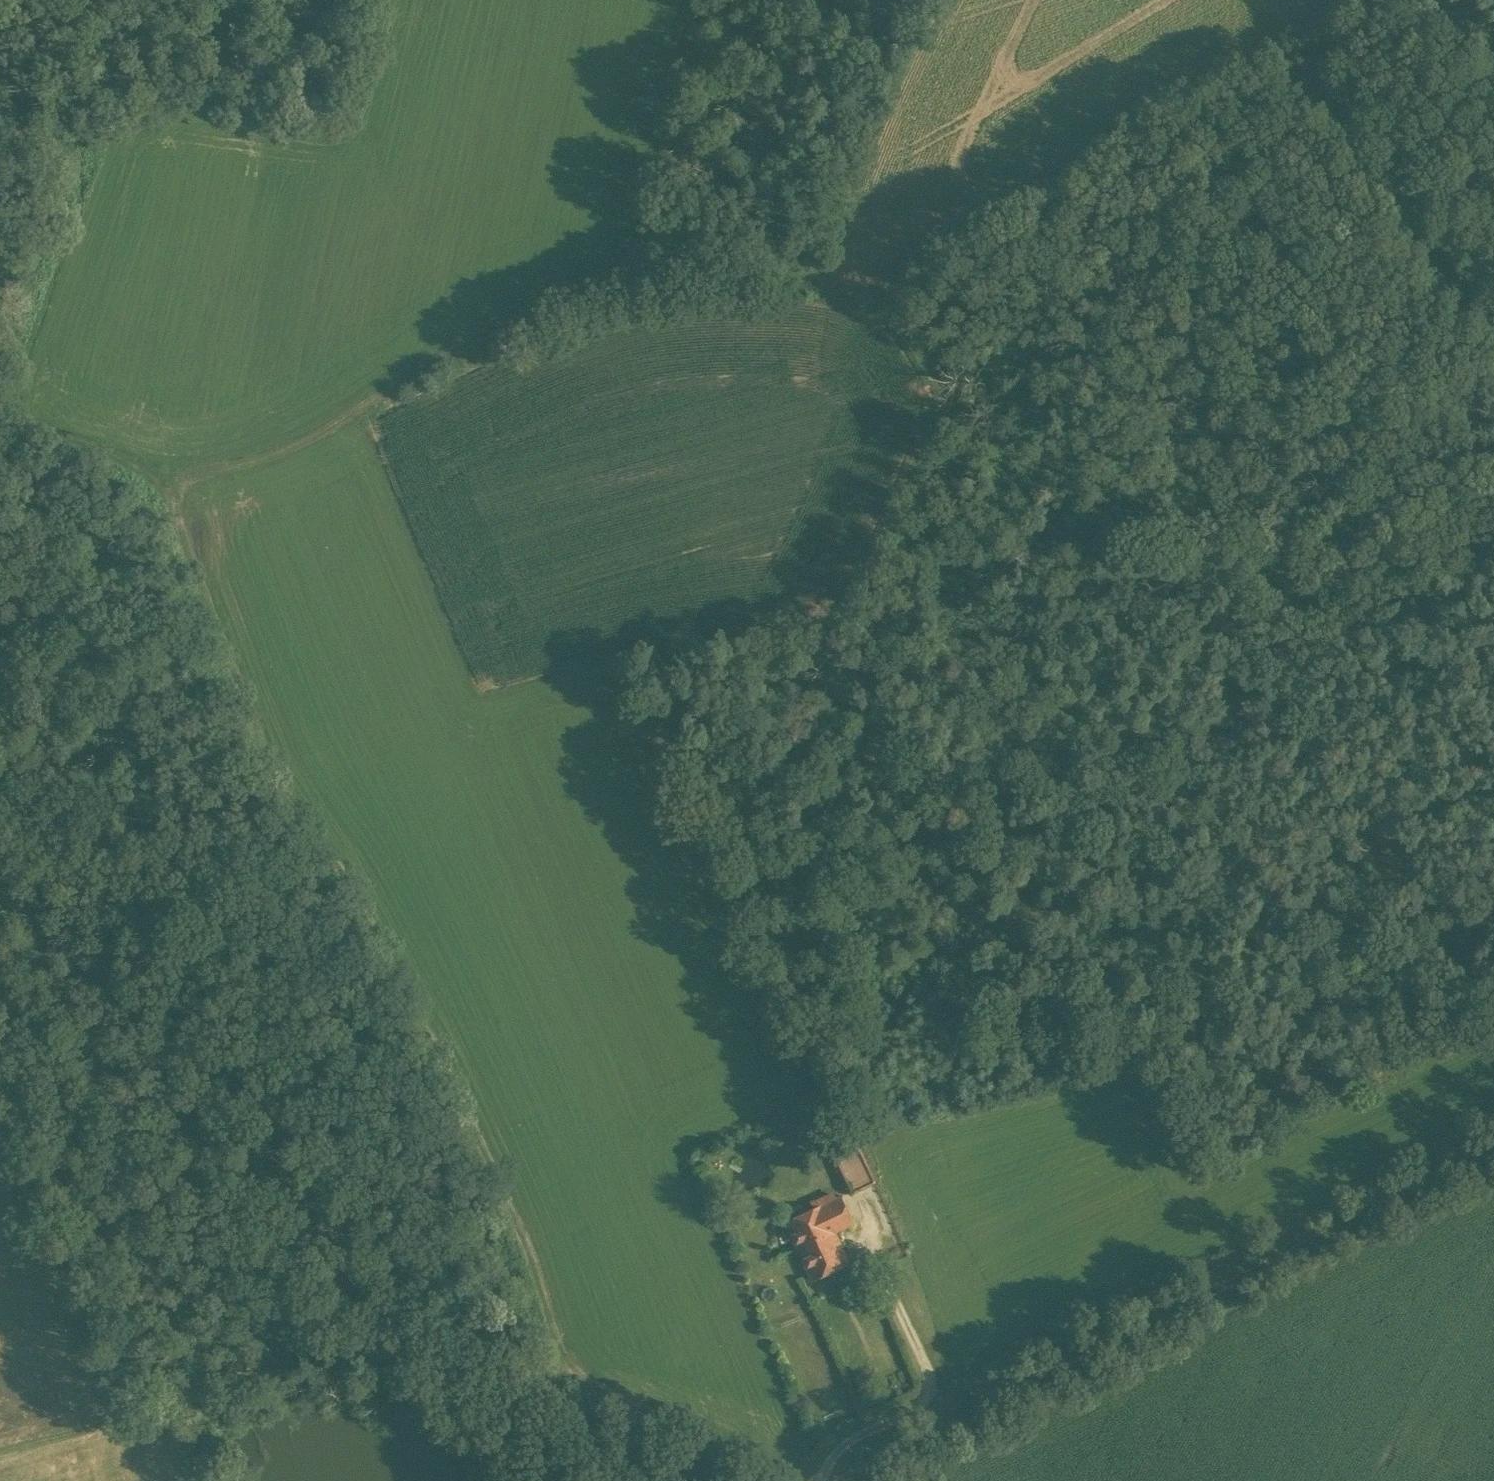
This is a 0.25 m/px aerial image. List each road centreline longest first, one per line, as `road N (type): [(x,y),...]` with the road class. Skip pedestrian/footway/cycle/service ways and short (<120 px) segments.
road 1 (track): [(1493,556),(1380,603),(1356,630),(1195,579),(1083,489),(961,411),(934,373),(844,287),(745,274),(627,283),(527,321),(270,453),(156,471),(117,450),(63,438),(8,408),(82,177),(63,136),(0,90)]
road 2 (track): [(574,1396),(552,1354),(544,1266),(351,880),(290,800),(156,471)]
road 3 (track): [(0,1444),(178,1395),(290,1344),(374,1343),(479,1363),(664,1421),(788,1480)]
road 4 (track): [(1493,1140),(834,1480)]
road 5 (track): [(1356,630),(1493,700)]

